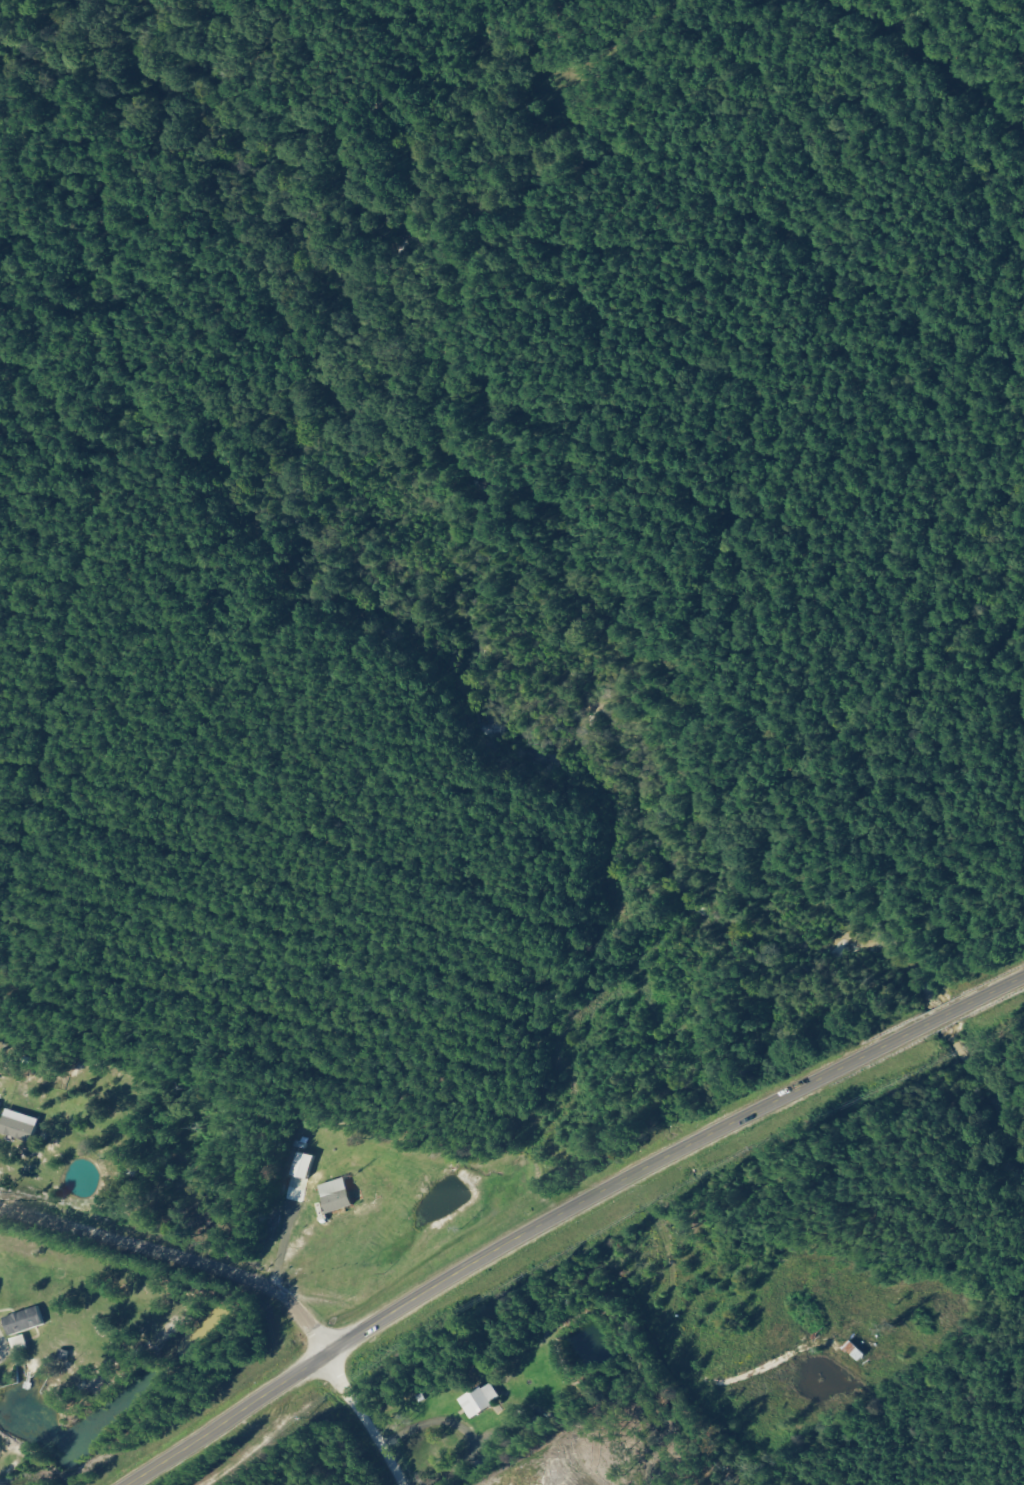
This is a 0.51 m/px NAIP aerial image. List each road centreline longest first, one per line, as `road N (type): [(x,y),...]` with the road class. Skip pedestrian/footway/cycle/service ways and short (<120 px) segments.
road 1 (tertiary): [(127,1484),(499,1250),(1023,976)]
road 2 (residential): [(323,1359),(272,1285),(0,1216)]
road 3 (residential): [(403,1484),(381,1425),(323,1359)]

